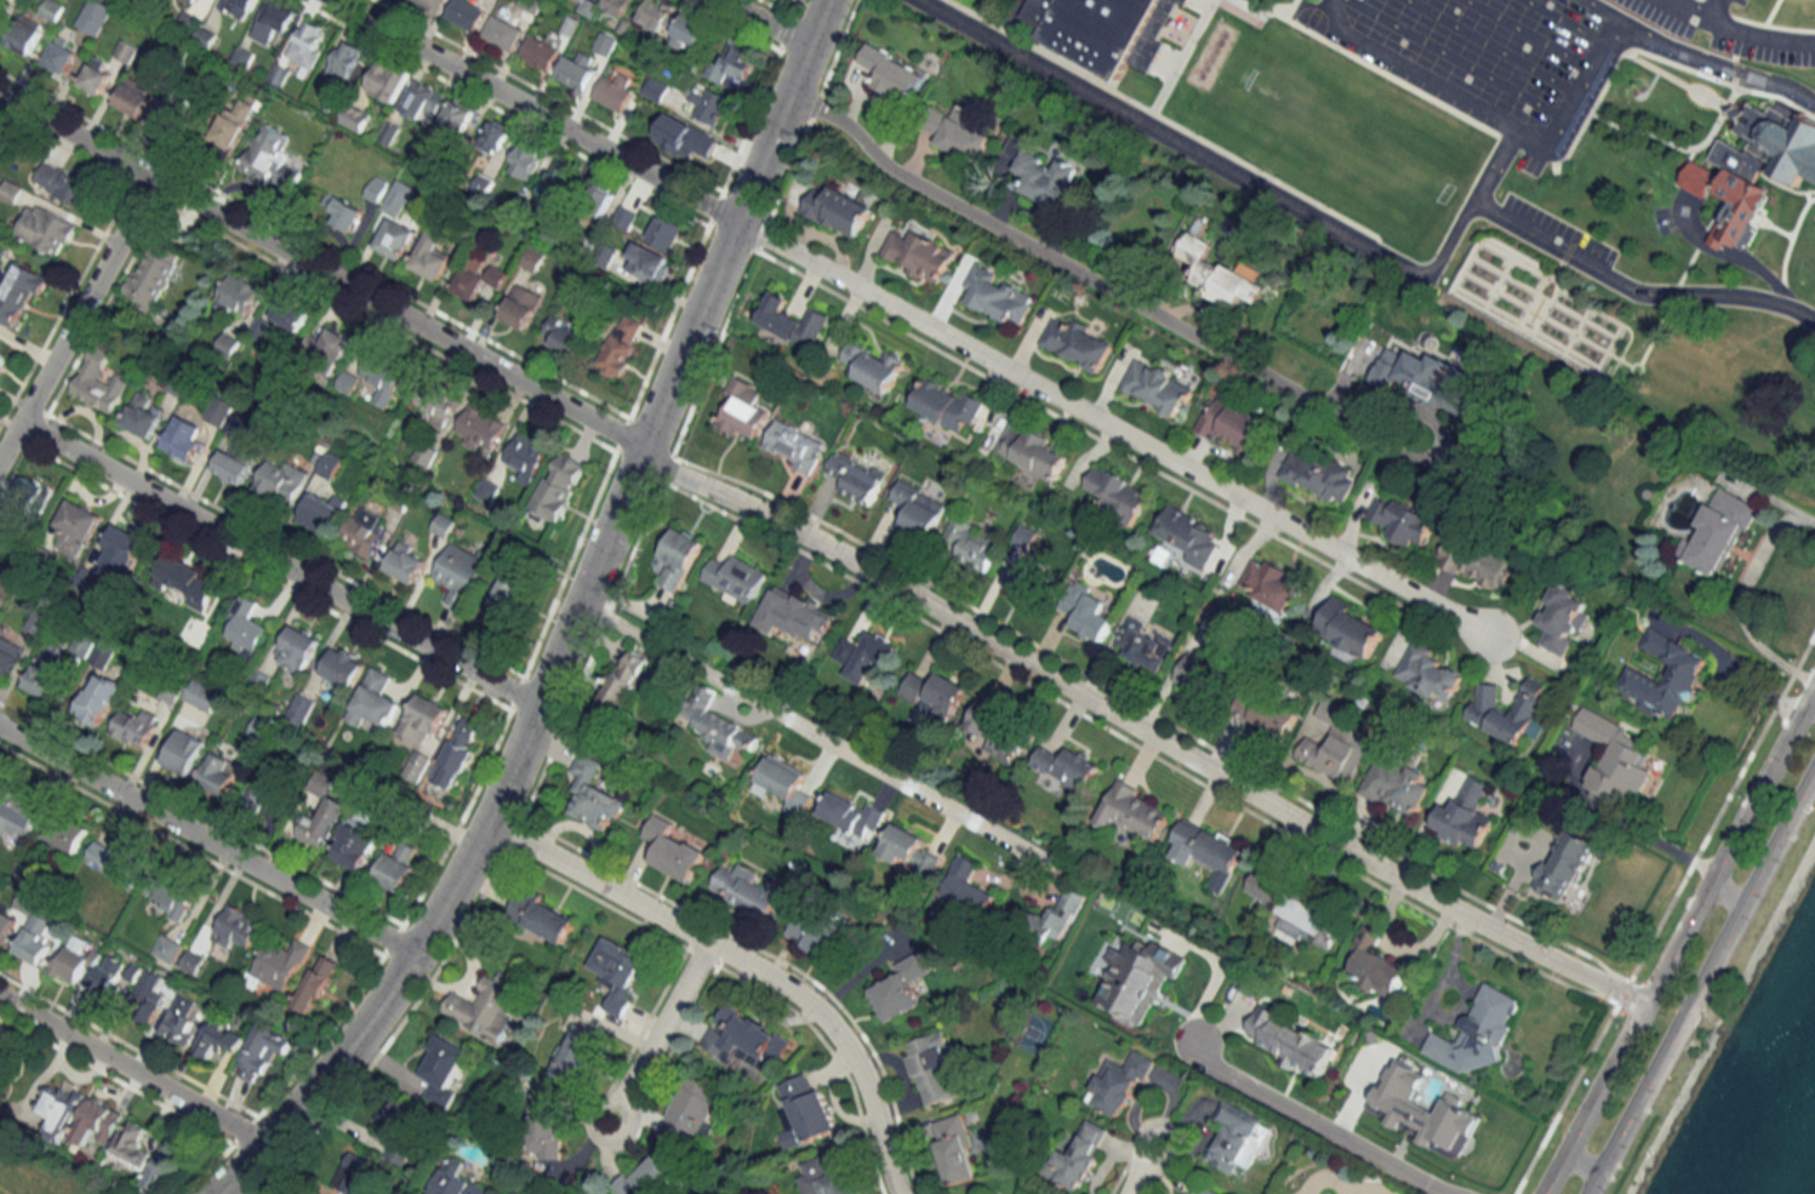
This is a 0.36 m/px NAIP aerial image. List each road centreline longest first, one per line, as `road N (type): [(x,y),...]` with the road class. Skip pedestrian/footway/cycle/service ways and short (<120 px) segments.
road 1 (residential): [(1643,1000),(1437,902),(852,562),(643,455)]
road 2 (residential): [(413,950),(508,782),(828,0)]
road 3 (residential): [(737,218),(1494,634)]
road 4 (residential): [(643,455),(622,434),(0,96)]
road 5 (residential): [(1348,413),(880,160),(851,124),(787,98)]
road 6 (residential): [(540,708),(19,423)]
road 7 (residential): [(898,1193),(868,1090),(814,1007),(489,819)]
road 8 (secondary): [(1814,690),(1539,1193)]
road 9 (residential): [(580,607),(1031,855)]
road 10 (secondary): [(1588,1193),(1814,772)]
road 11 (residential): [(413,950),(0,726)]
road 12 (residential): [(737,218),(339,0)]
road 13 (residential): [(0,459),(153,179)]
road 14 (residential): [(216,1193),(290,1120),(413,950)]
road 15 (residential): [(1454,1193),(1205,1057),(1193,1033)]
road 16 (residential): [(270,1142),(0,994)]
road 17 (residential): [(604,1154),(707,943)]

